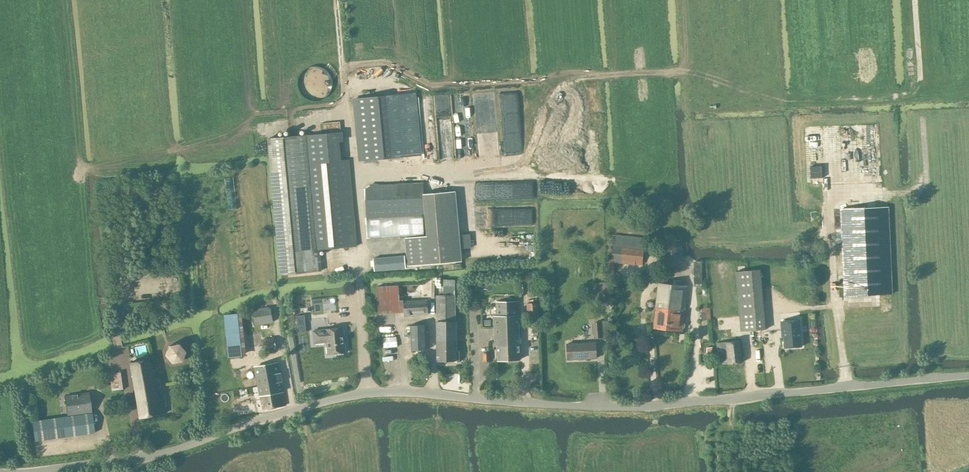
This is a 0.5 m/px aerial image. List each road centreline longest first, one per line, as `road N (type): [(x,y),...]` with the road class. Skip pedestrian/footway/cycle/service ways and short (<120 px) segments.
road 1 (tertiary): [(28,471),(142,458),(366,392),(661,407),(968,376)]
road 2 (track): [(907,0),(919,182)]

